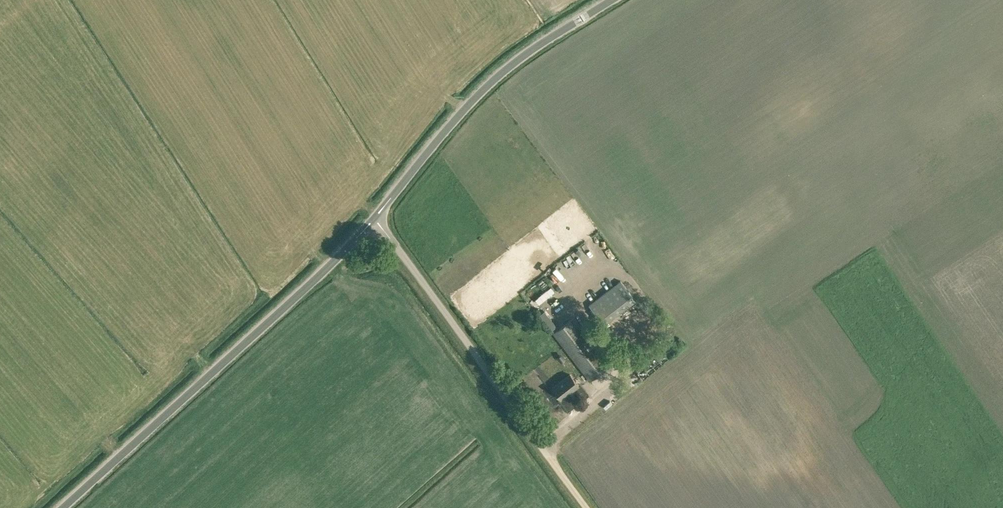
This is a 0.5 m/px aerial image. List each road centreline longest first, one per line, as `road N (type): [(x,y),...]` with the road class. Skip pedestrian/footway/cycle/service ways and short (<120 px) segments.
road 1 (unclassified): [(63,507),(376,219)]
road 2 (unclassified): [(376,219),(490,84),(612,0)]
road 3 (unclassified): [(543,448),(376,219)]

